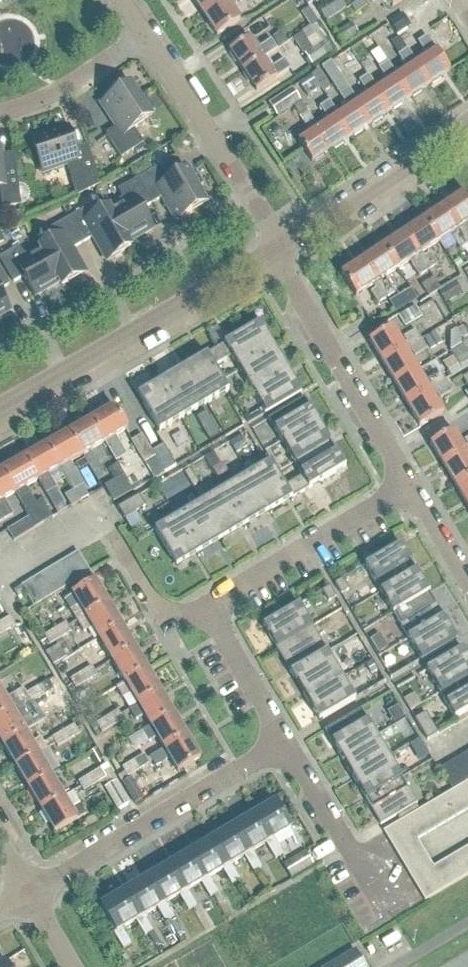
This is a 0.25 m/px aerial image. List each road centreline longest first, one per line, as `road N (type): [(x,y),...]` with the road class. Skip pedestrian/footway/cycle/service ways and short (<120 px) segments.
road 1 (tertiary): [(275,250),(0,410)]
road 2 (residential): [(30,893),(285,744)]
road 3 (residential): [(409,484),(275,250)]
road 4 (residential): [(275,250),(144,35)]
road 5 (residential): [(204,608),(409,484)]
road 6 (tertiary): [(467,125),(275,250)]
road 7 (residential): [(383,912),(285,744)]
road 8 (residential): [(144,35),(49,99),(0,115)]
road 9 (residential): [(285,744),(204,608)]

